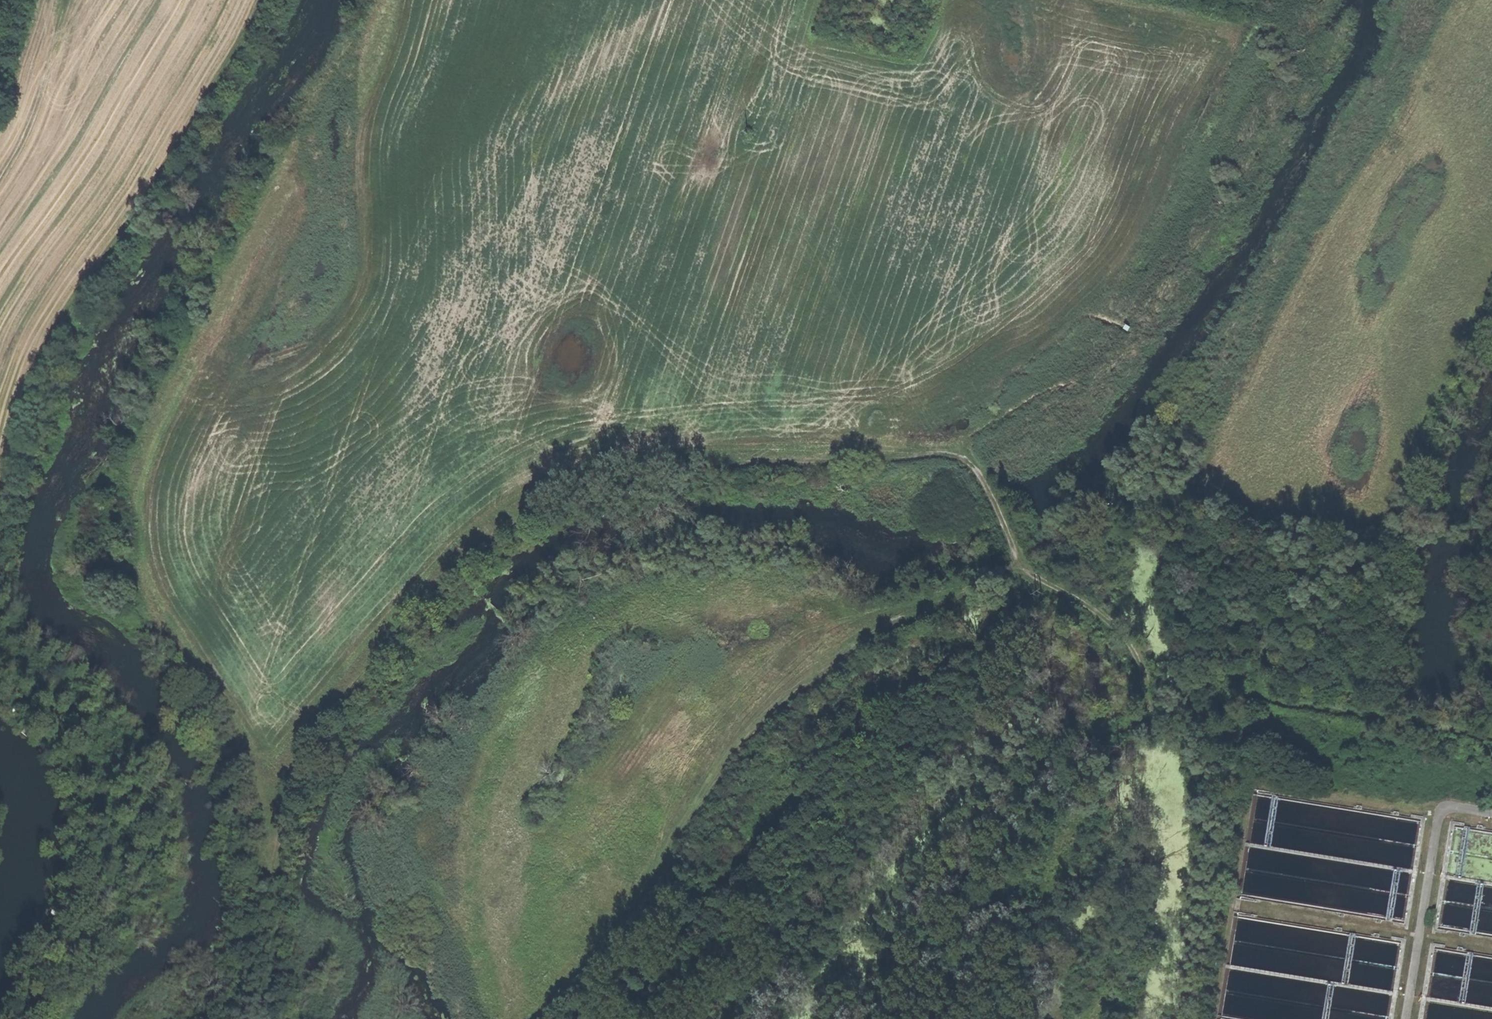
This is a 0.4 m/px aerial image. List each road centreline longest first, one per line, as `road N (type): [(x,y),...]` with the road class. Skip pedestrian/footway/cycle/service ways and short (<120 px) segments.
road 1 (track): [(1021,558),(894,618),(781,705),(735,751),(643,889),(541,1018)]
road 2 (track): [(264,0),(123,247),(56,344),(0,543)]
road 3 (track): [(272,830),(270,949),(287,1018)]

